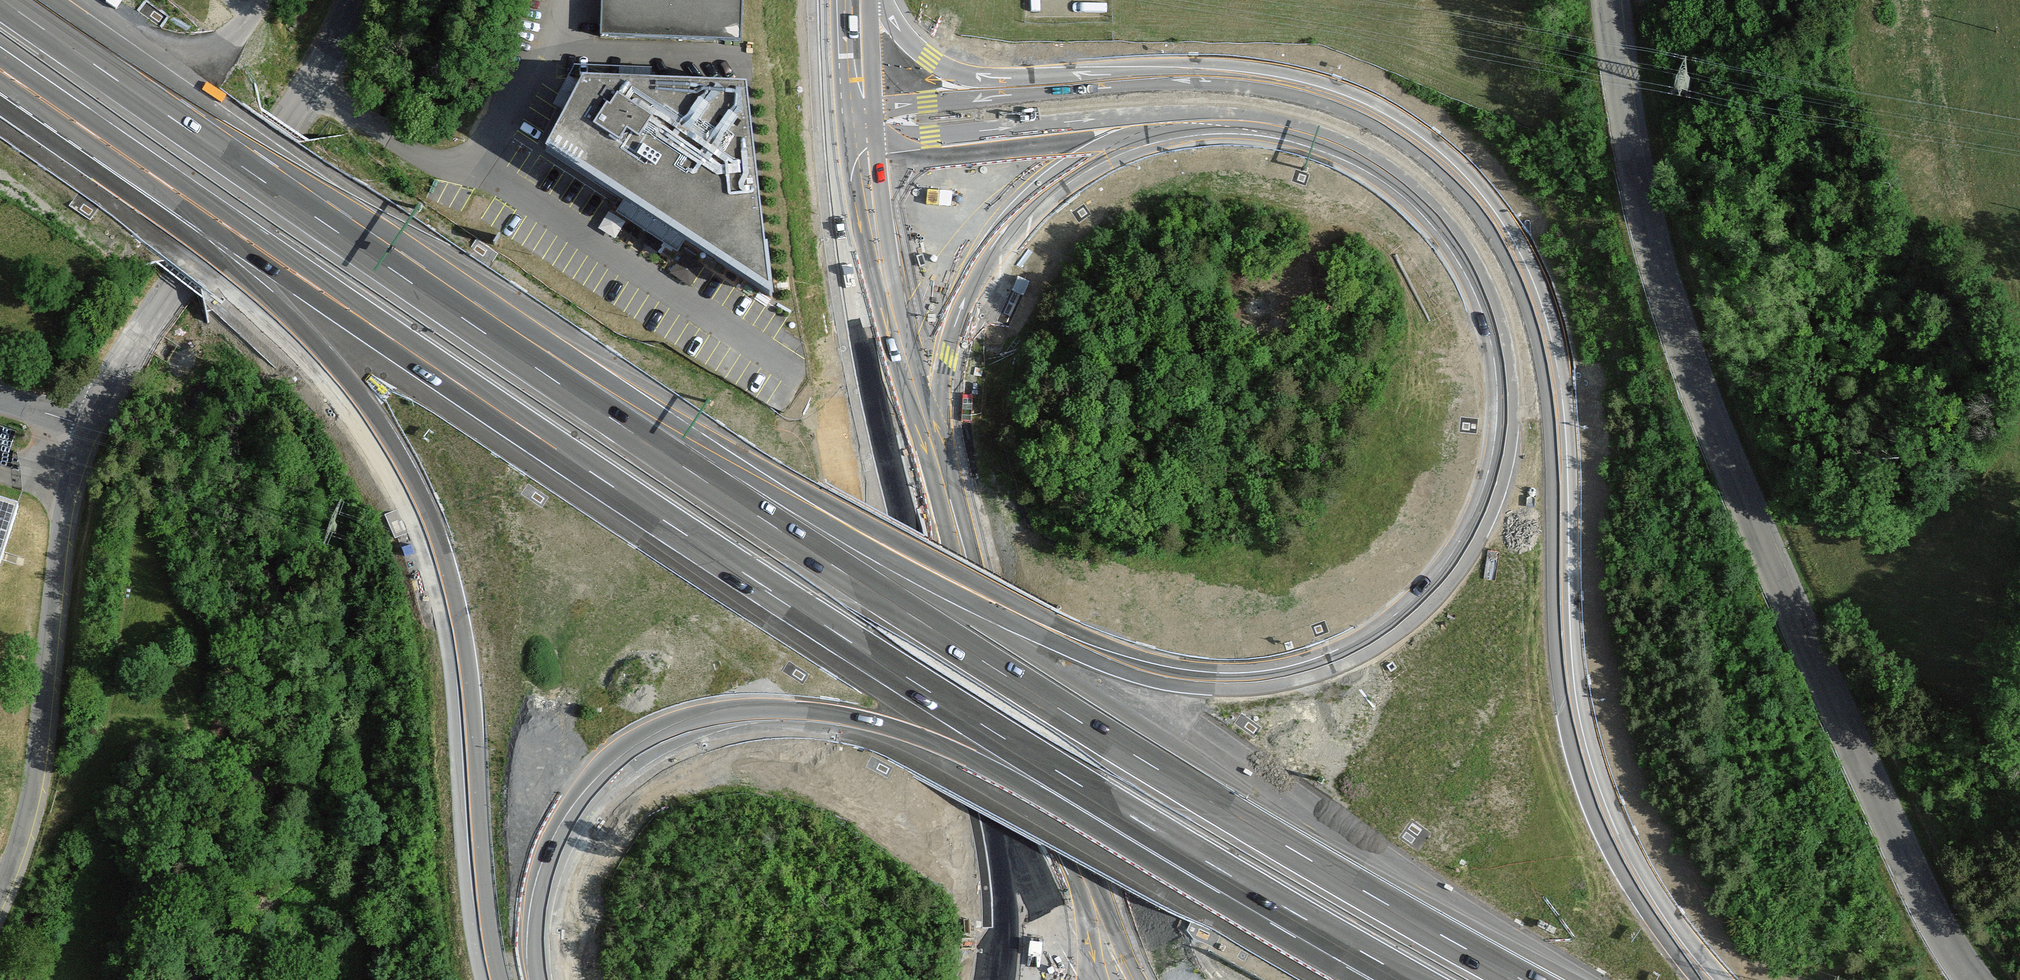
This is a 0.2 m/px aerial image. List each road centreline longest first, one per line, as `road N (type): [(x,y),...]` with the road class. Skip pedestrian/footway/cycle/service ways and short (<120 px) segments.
road 1 (motorway): [(1205,116),(1301,132),(1398,179),(1464,252),(1506,364),(1500,470),(1448,576),(1405,618),(1353,653),(1267,680),(1154,673),(1023,622),(754,473),(289,196)]
road 2 (motorway): [(0,73),(508,424),(914,688),(1402,979)]
road 3 (motorway): [(1530,979),(1191,786),(893,601),(289,196)]
road 4 (motorway): [(1712,979),(1639,893),(1584,775),(1563,667),(1549,378),(1532,309),(1500,236),(1430,158),(1378,121),(1328,100),(1227,81),(1064,83)]
road 5 (motorway): [(0,93),(273,313),(362,410),(406,478),(449,578),(463,641),(497,979)]
road 6 (motorway): [(540,979),(552,872),(603,786),(689,731),(776,717),(847,726),(937,758),(1384,979)]
road 7 (tertiary): [(1610,0),(1645,240),(1689,375),(1747,526),(1970,979)]
road 8 (secondary): [(836,131),(851,279),(915,555),(999,802)]
road 9 (secondary): [(1138,979),(1063,837),(937,491)]
road 10 (motorway): [(937,491),(945,363),(991,248),(1074,166),(1205,116)]
road 11 (unclassified): [(346,0),(306,92),(86,429)]
road 12 (unclassified): [(86,429),(59,555),(40,766),(17,860),(0,890)]
road 13 (secondary): [(937,491),(891,279),(877,142)]
road 14 (motorway): [(289,196),(5,0)]
road 15 (motorway): [(877,142),(1128,115),(1205,116)]
road 16 (motorway): [(1064,83),(946,70),(915,47),(882,0)]
road 17 (secondary): [(999,802),(1091,979)]
road 18 (motorway): [(1064,83),(874,113)]
road 19 (motorway): [(999,802),(1000,979)]
road 20 (secondary): [(832,0),(836,131)]

